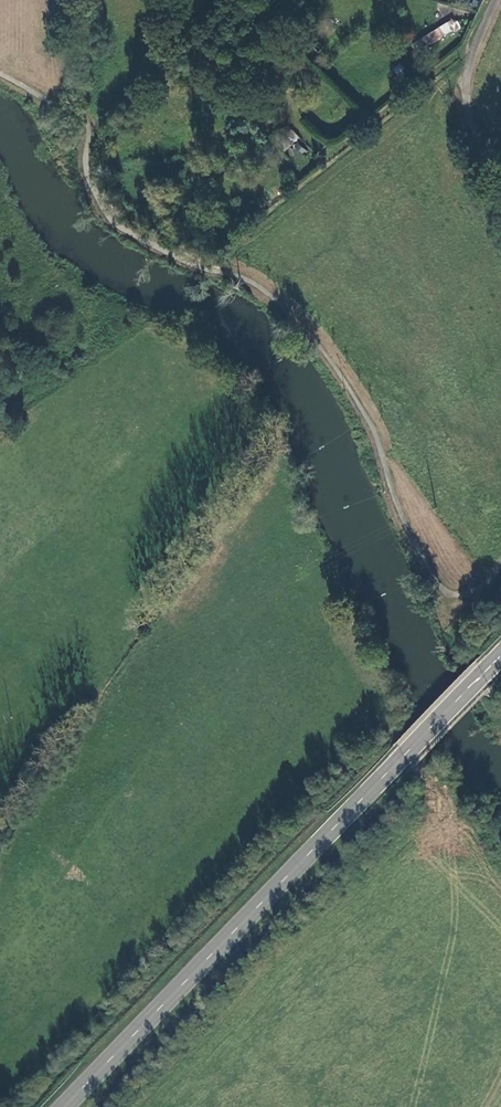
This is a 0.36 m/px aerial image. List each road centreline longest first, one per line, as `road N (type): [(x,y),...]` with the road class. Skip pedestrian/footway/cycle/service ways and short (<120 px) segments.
road 1 (secondary): [(500,659),(68,1106)]
road 2 (unclassified): [(495,0),(466,76),(464,112),(500,200)]

